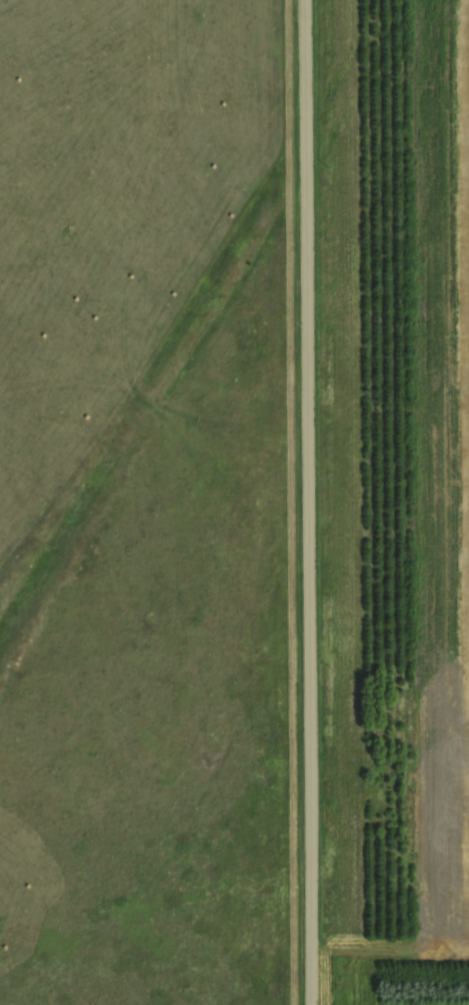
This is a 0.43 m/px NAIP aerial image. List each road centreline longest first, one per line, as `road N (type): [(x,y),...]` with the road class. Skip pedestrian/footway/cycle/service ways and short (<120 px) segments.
road 1 (residential): [(310,1004),(305,0)]

